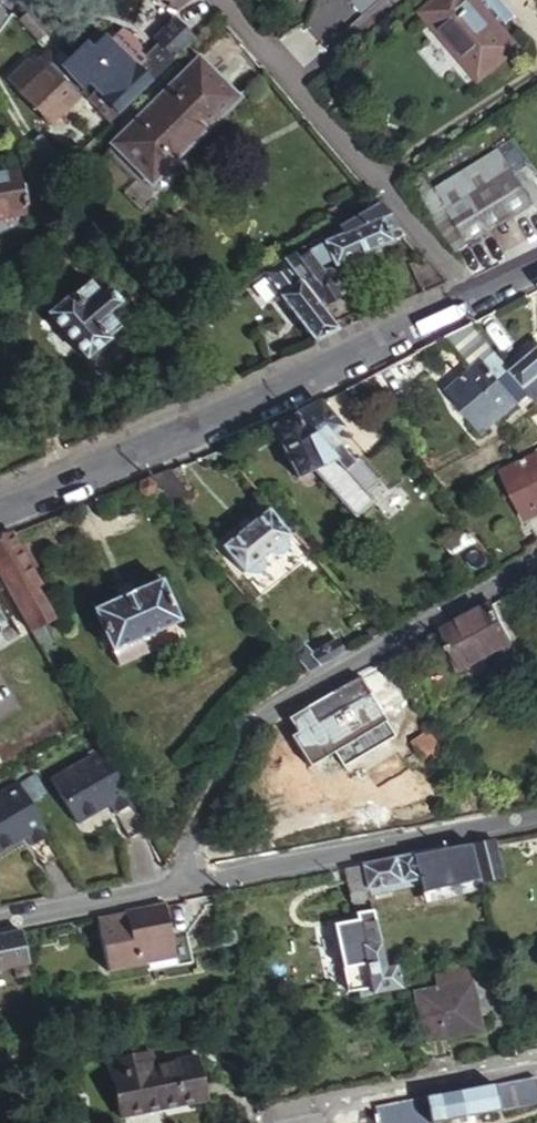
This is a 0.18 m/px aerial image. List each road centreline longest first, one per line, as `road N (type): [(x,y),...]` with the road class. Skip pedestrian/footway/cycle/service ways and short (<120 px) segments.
road 1 (residential): [(0,509),(313,376),(473,298)]
road 2 (residential): [(536,563),(256,716),(178,881)]
road 3 (residential): [(225,0),(473,298)]
road 4 (residential): [(178,881),(536,814)]
road 5 (residential): [(536,1065),(290,1111)]
road 6 (residential): [(178,881),(0,917)]

